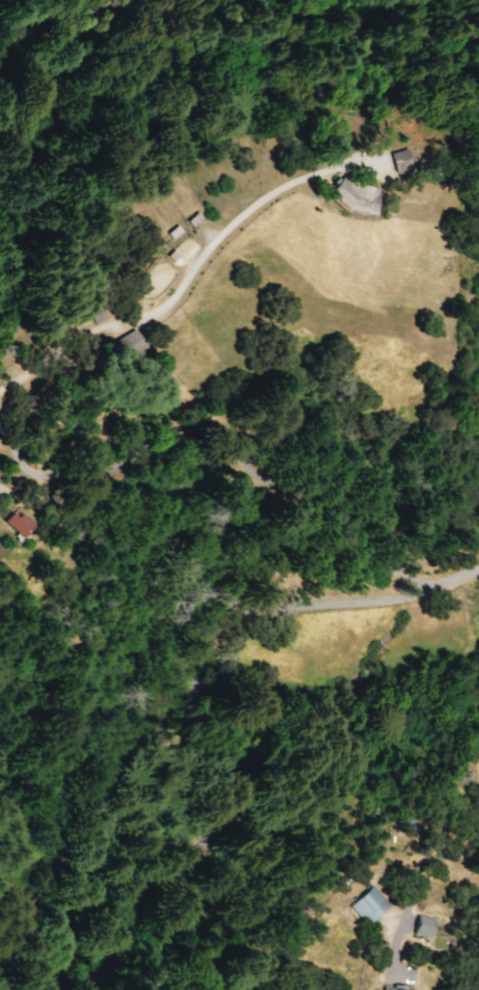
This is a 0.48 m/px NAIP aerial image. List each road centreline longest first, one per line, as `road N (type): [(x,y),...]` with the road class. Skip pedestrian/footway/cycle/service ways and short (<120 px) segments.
road 1 (track): [(423,590),(254,478),(211,431),(179,433),(121,467),(29,472),(0,424)]
road 2 (track): [(0,369),(189,289),(242,226),(299,183),(389,154)]
road 3 (residential): [(478,568),(401,598),(259,608),(212,641),(195,703)]
road 4 (residential): [(109,989),(177,878),(222,841),(236,812),(236,791),(226,765),(205,748),(195,703)]

